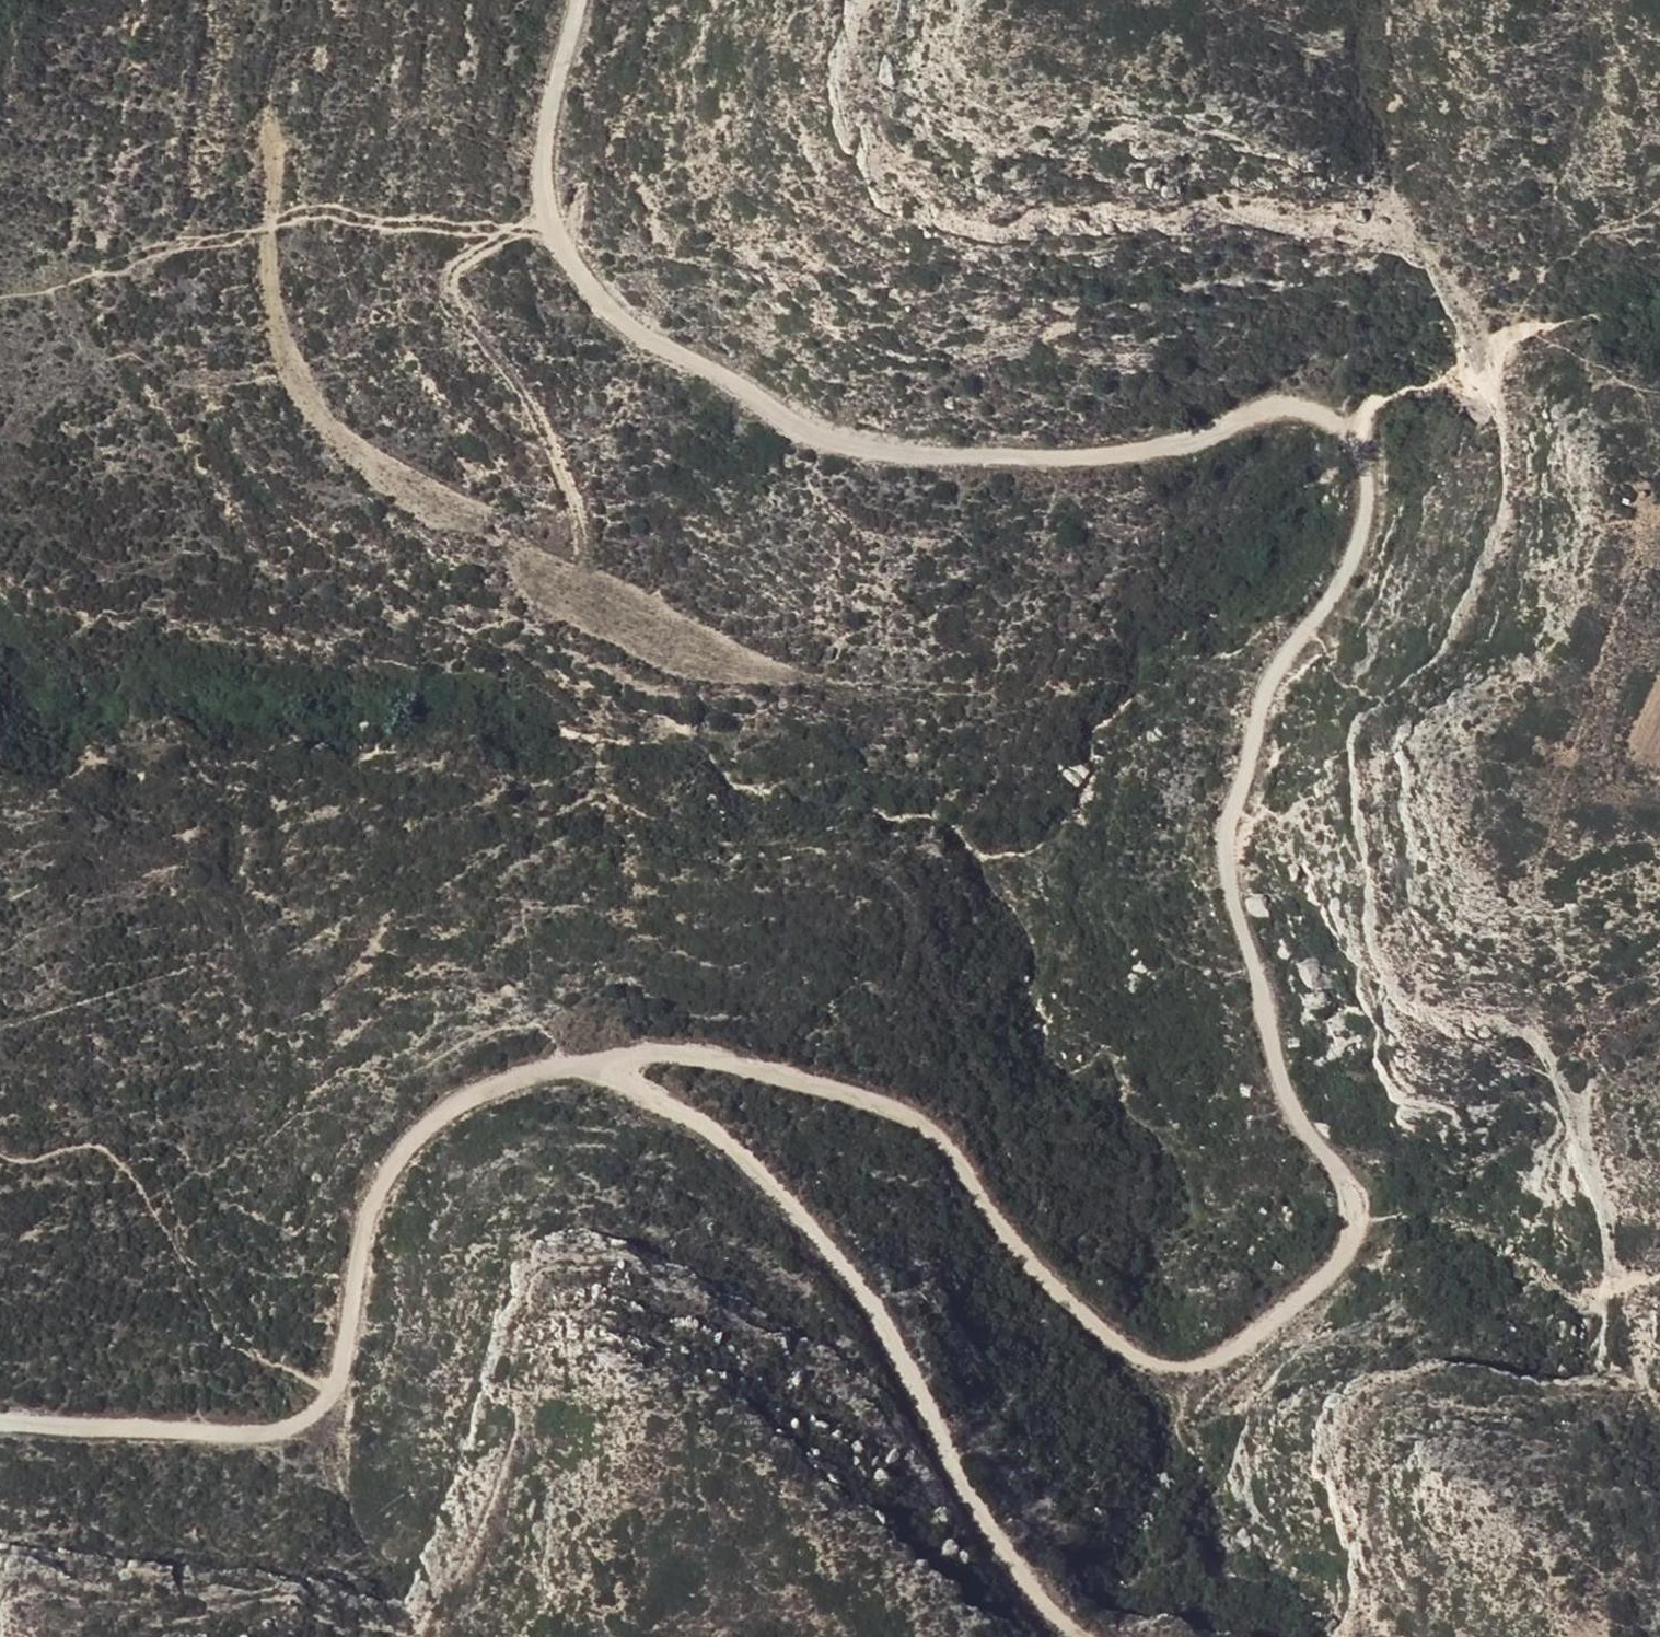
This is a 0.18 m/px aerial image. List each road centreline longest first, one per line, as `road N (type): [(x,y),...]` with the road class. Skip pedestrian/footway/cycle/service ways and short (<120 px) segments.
road 1 (track): [(556,0),(542,60),(534,196),(617,312),(832,440),(1144,455),(1217,439),(1249,413),(1285,404),(1316,414),(1352,443),(1367,469),(1349,551),(1318,608),(1259,679),(1227,784),(1223,853),(1226,903),(1257,980),(1266,1077),(1340,1178),(1346,1227),(1313,1282),(1196,1345),(1158,1350),(1094,1327),(1063,1304),(1001,1226),(952,1141),(906,1097),(731,1043),(589,1047),(422,1111),(368,1160),(352,1194),(322,1360),(294,1415),(225,1433),(0,1426)]
road 2 (track): [(1095,1636),(1060,1619),(938,1461),(888,1324),(857,1271),(718,1135),(613,1074),(589,1047)]

